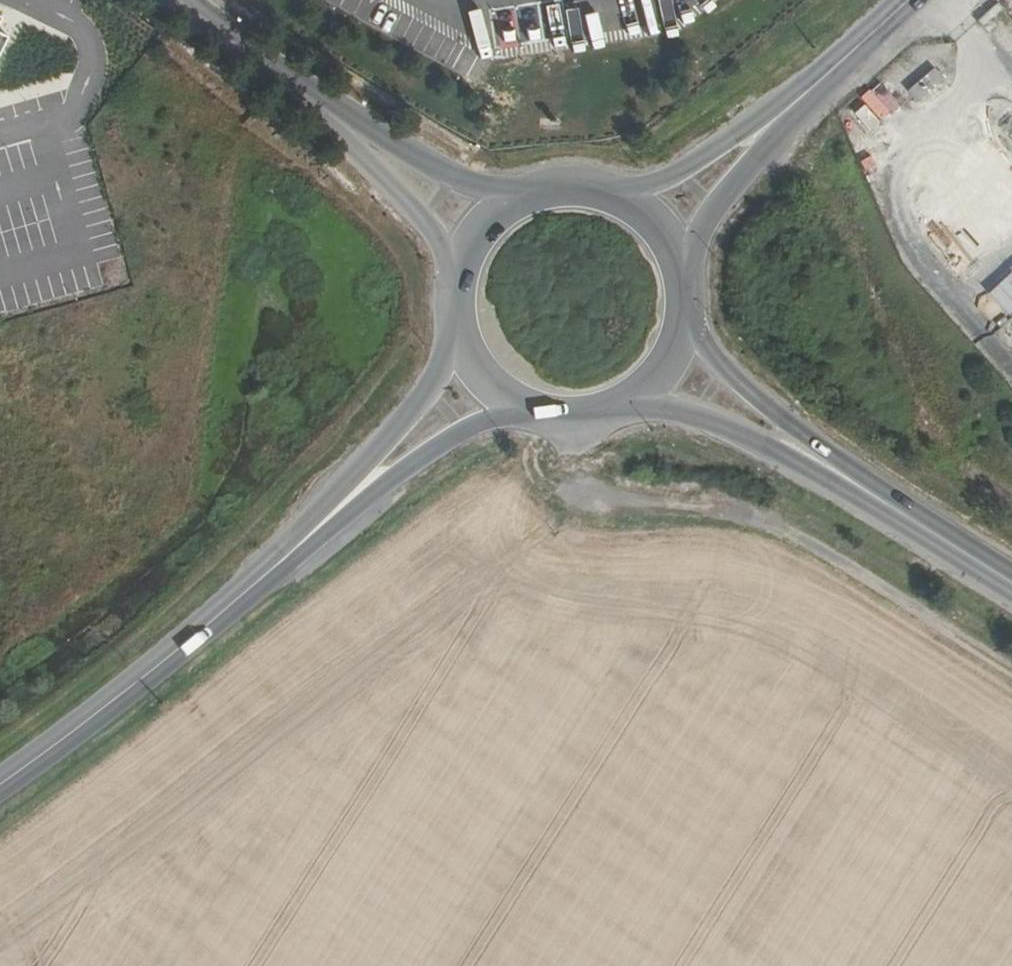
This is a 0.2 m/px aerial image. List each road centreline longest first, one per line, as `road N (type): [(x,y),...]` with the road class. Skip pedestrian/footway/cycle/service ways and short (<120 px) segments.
road 1 (track): [(578,421),(577,478),(595,496),(765,524),(1011,672)]
road 2 (track): [(794,102),(890,349),(933,436),(1011,502)]
road 3 (unclassified): [(480,234),(177,0)]
road 4 (tertiary): [(656,227),(907,0)]
road 5 (tertiary): [(0,784),(265,576)]
road 6 (tertiary): [(265,576),(402,470),(523,410)]
road 7 (tertiary): [(462,344),(265,576)]
road 8 (secondary): [(628,406),(696,419),(895,511)]
road 9 (secondary): [(895,511),(730,375),(686,320)]
road 10 (secondary): [(656,227),(600,193),(567,190),(534,196),(480,234)]
road 11 (secondary): [(895,511),(1011,586)]

